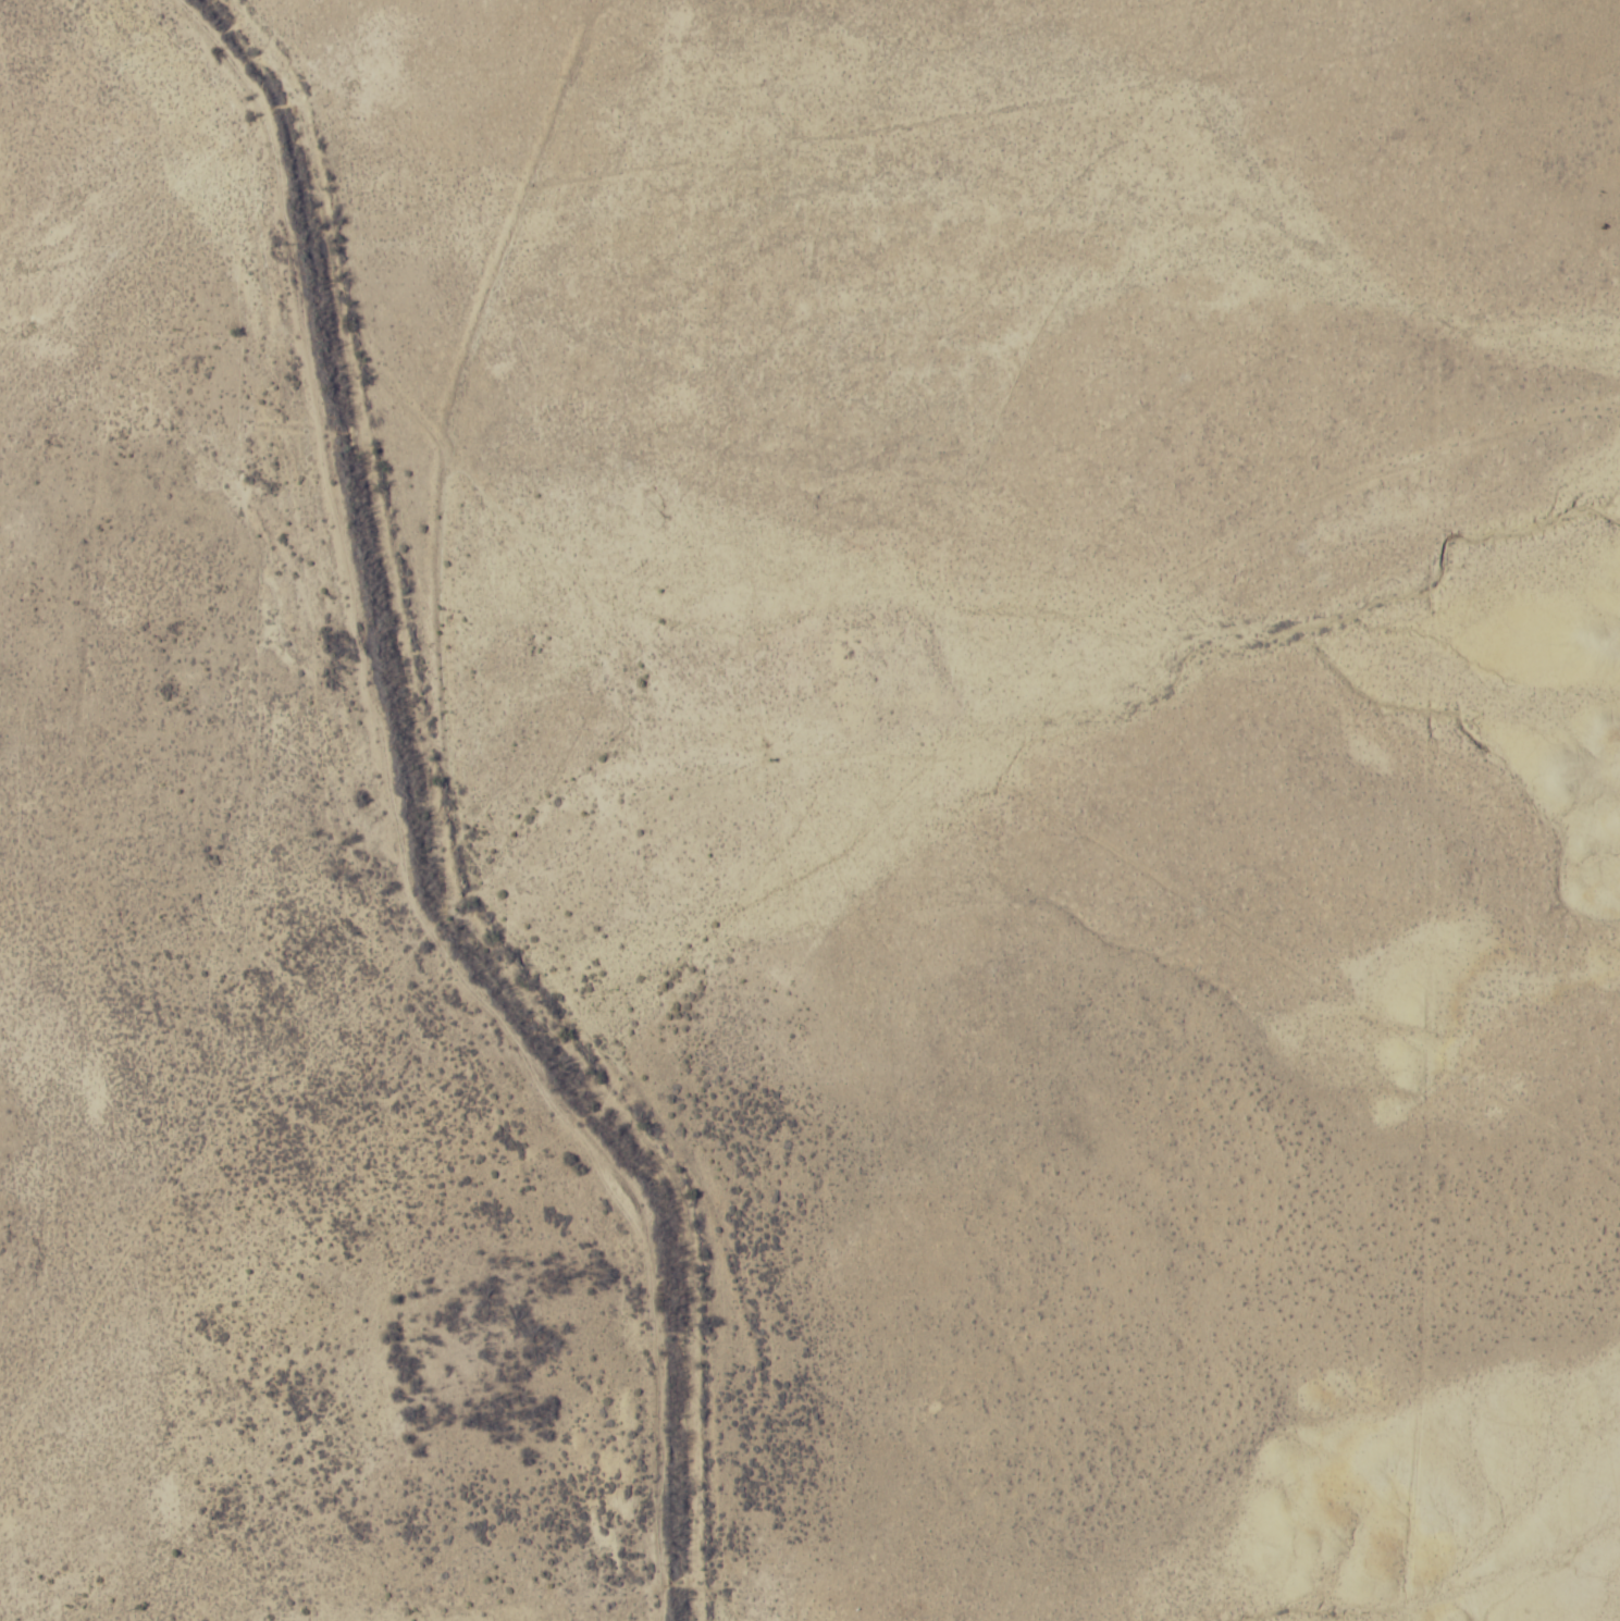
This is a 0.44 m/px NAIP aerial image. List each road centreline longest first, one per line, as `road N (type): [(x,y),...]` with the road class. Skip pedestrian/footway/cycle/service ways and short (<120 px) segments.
road 1 (residential): [(317,0),(371,91),(453,530),(496,701),(549,853),(695,1098),(797,1360),(812,1620)]

